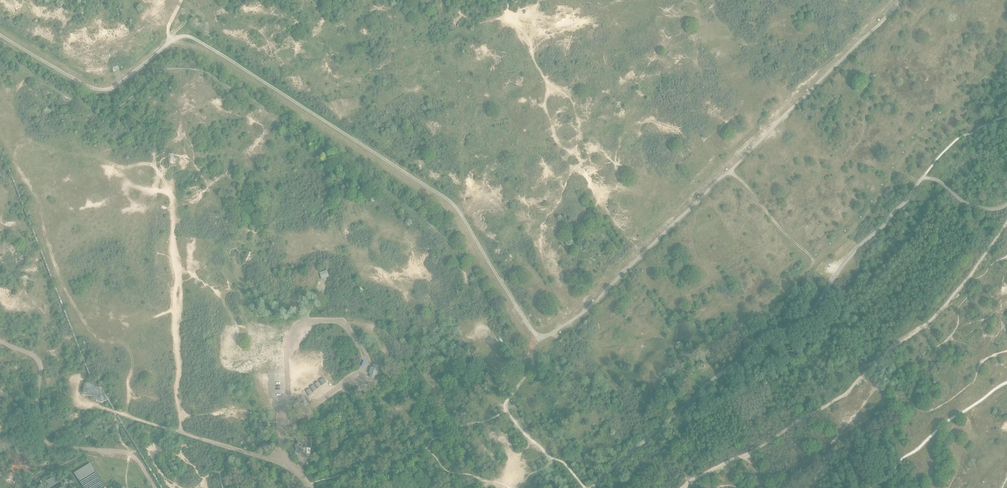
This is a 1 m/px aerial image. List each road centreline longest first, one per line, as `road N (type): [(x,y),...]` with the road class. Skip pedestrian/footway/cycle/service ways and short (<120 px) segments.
road 1 (track): [(0,35),(106,90),(174,40),(193,38),(444,196),(538,340),(527,356),(507,363),(479,345)]
road 2 (track): [(538,340),(573,320),(902,0)]
road 3 (track): [(947,113),(911,147),(846,238),(663,372),(635,401)]
road 4 (track): [(292,467),(281,438),(366,364),(342,322),(317,321),(287,342),(283,416)]
road 5 (track): [(805,250),(802,225),(864,140),(874,98),(912,54),(913,28),(936,4)]
road 6 (track): [(155,487),(128,454),(46,442),(39,363),(0,342)]
road 7 (track): [(181,433),(171,197)]
road 8 (track): [(292,467),(86,403)]
road 9 (track): [(815,261),(730,171)]

